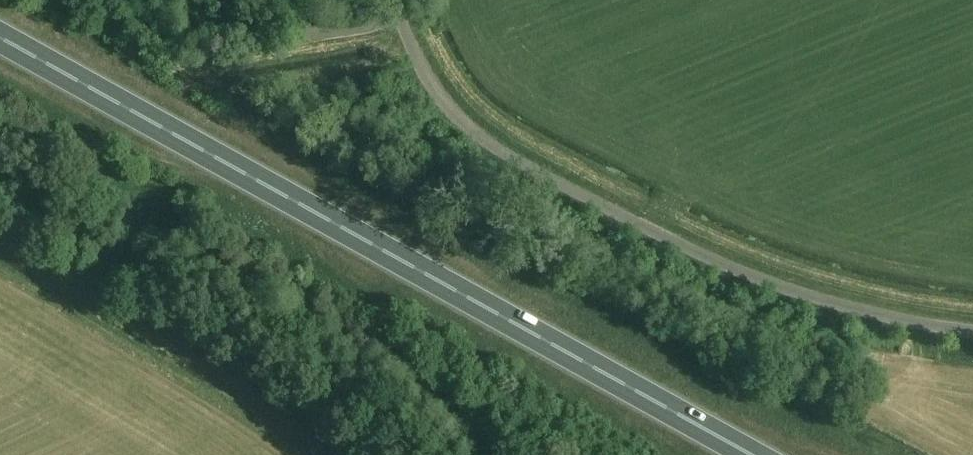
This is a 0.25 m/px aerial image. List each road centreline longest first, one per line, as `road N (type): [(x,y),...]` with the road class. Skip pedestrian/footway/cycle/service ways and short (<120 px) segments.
road 1 (trunk): [(747,454),(0,39)]
road 2 (unclassified): [(972,331),(794,292),(678,245),(517,160),(471,131),(441,100),(396,0)]

